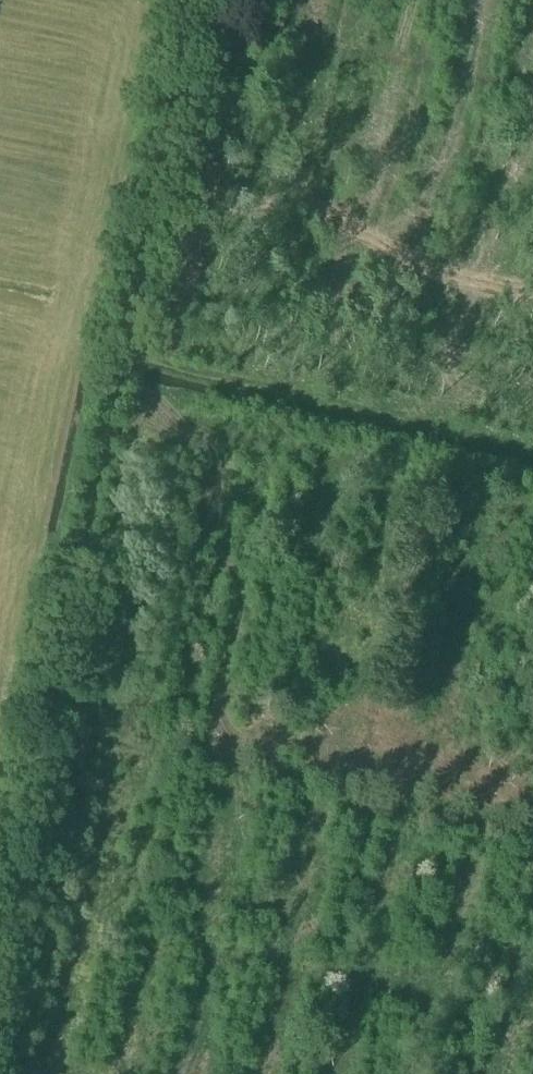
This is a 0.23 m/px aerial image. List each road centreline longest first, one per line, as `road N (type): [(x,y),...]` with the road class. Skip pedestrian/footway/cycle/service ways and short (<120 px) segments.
road 1 (track): [(196,0),(0,940)]

